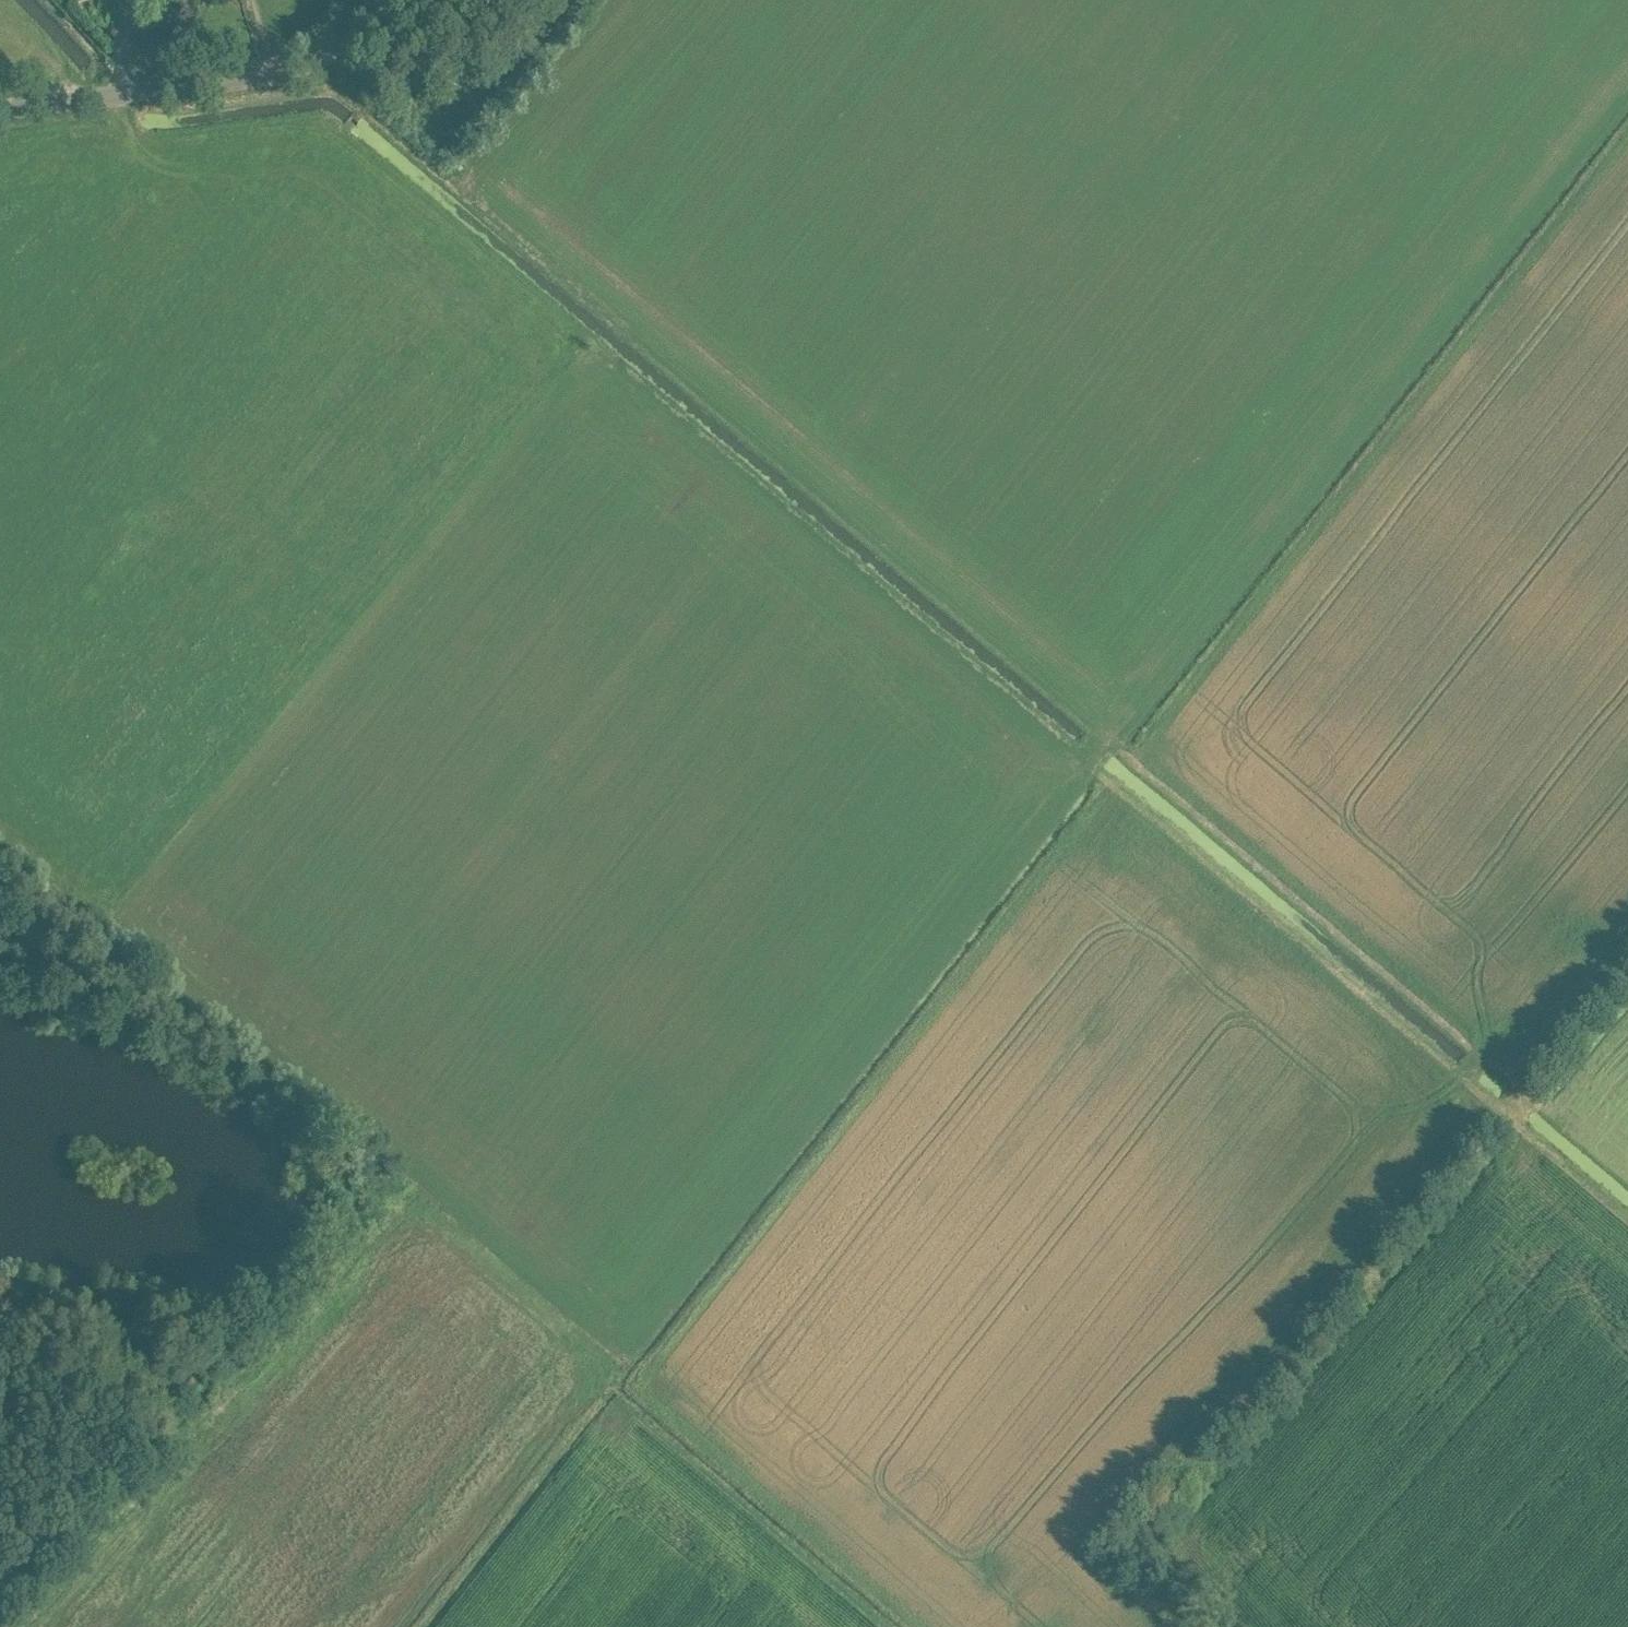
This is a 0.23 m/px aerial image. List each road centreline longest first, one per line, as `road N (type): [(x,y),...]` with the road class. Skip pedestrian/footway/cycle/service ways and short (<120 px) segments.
road 1 (unclassified): [(0,111),(293,72),(334,50),(379,0)]

